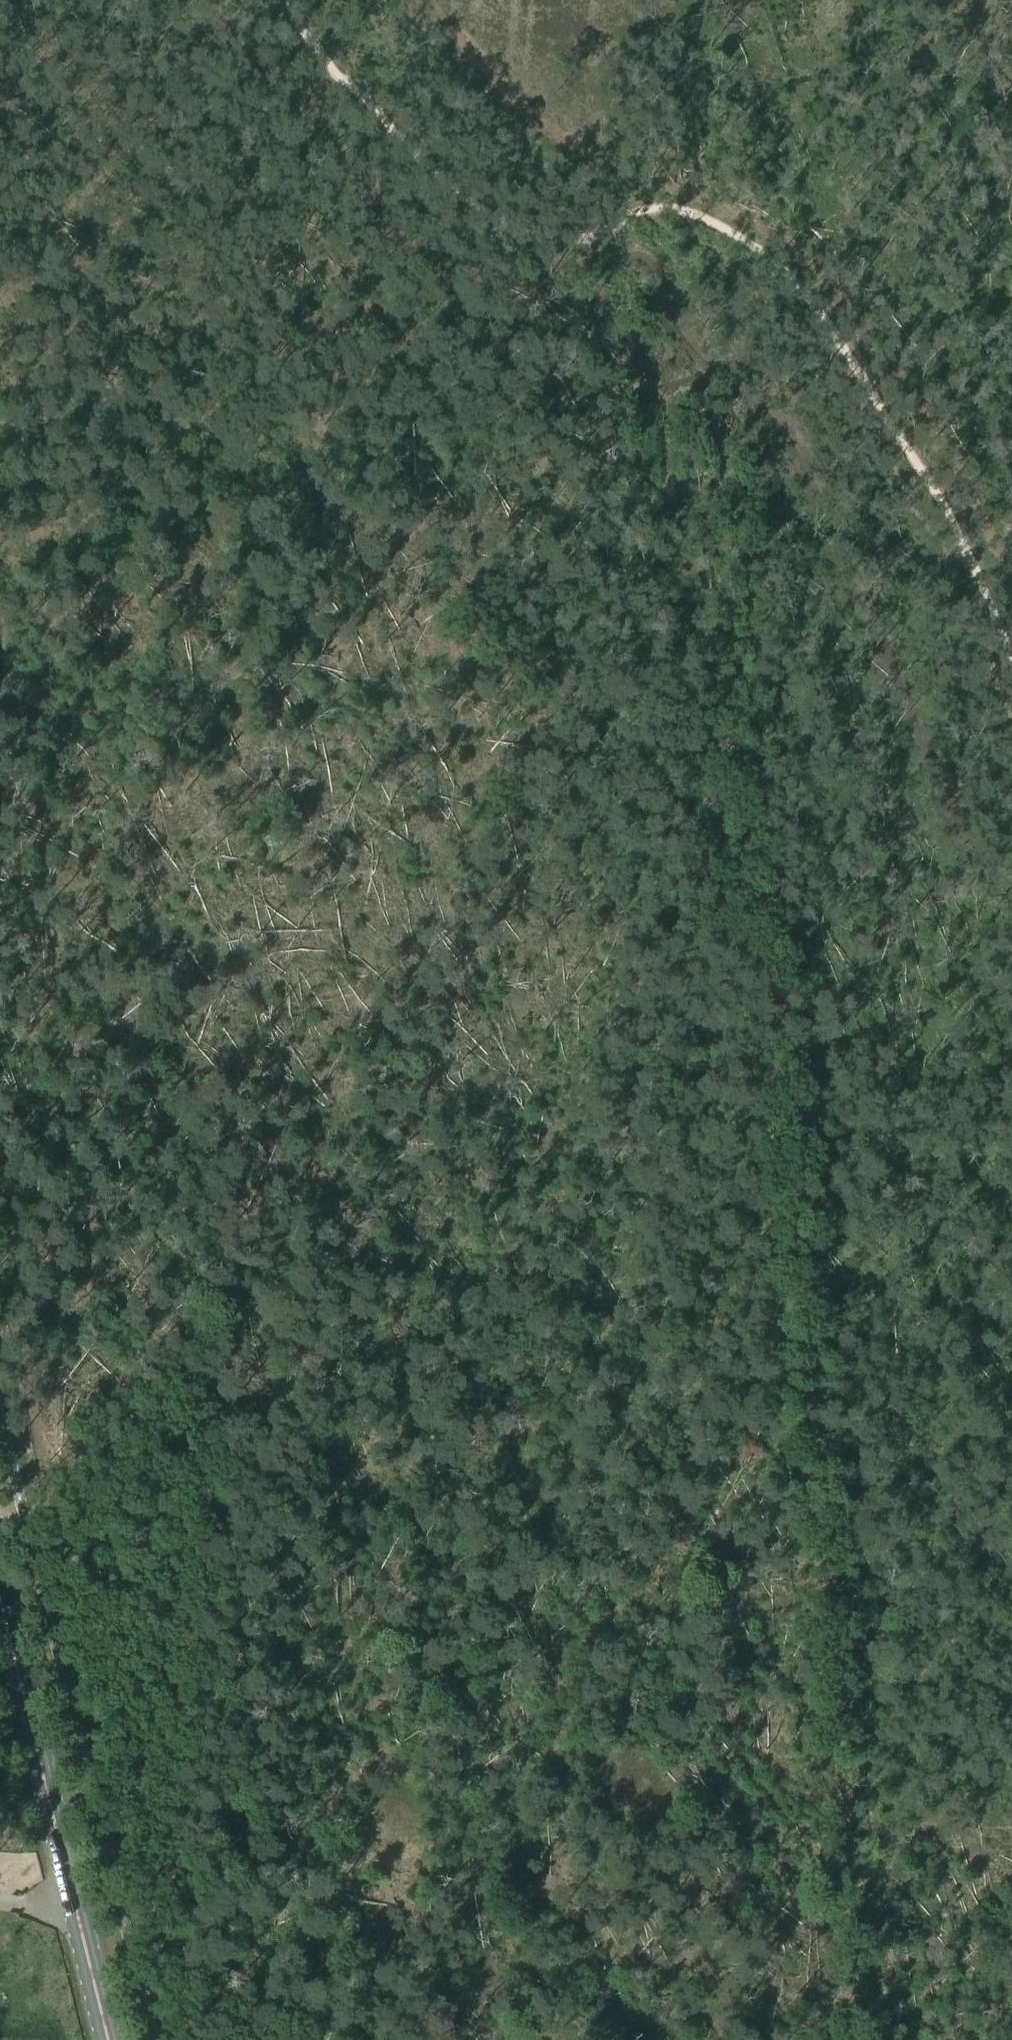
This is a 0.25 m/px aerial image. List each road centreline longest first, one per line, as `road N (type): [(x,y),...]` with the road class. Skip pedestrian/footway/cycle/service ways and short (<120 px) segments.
road 1 (primary): [(109,2039),(0,1597)]

